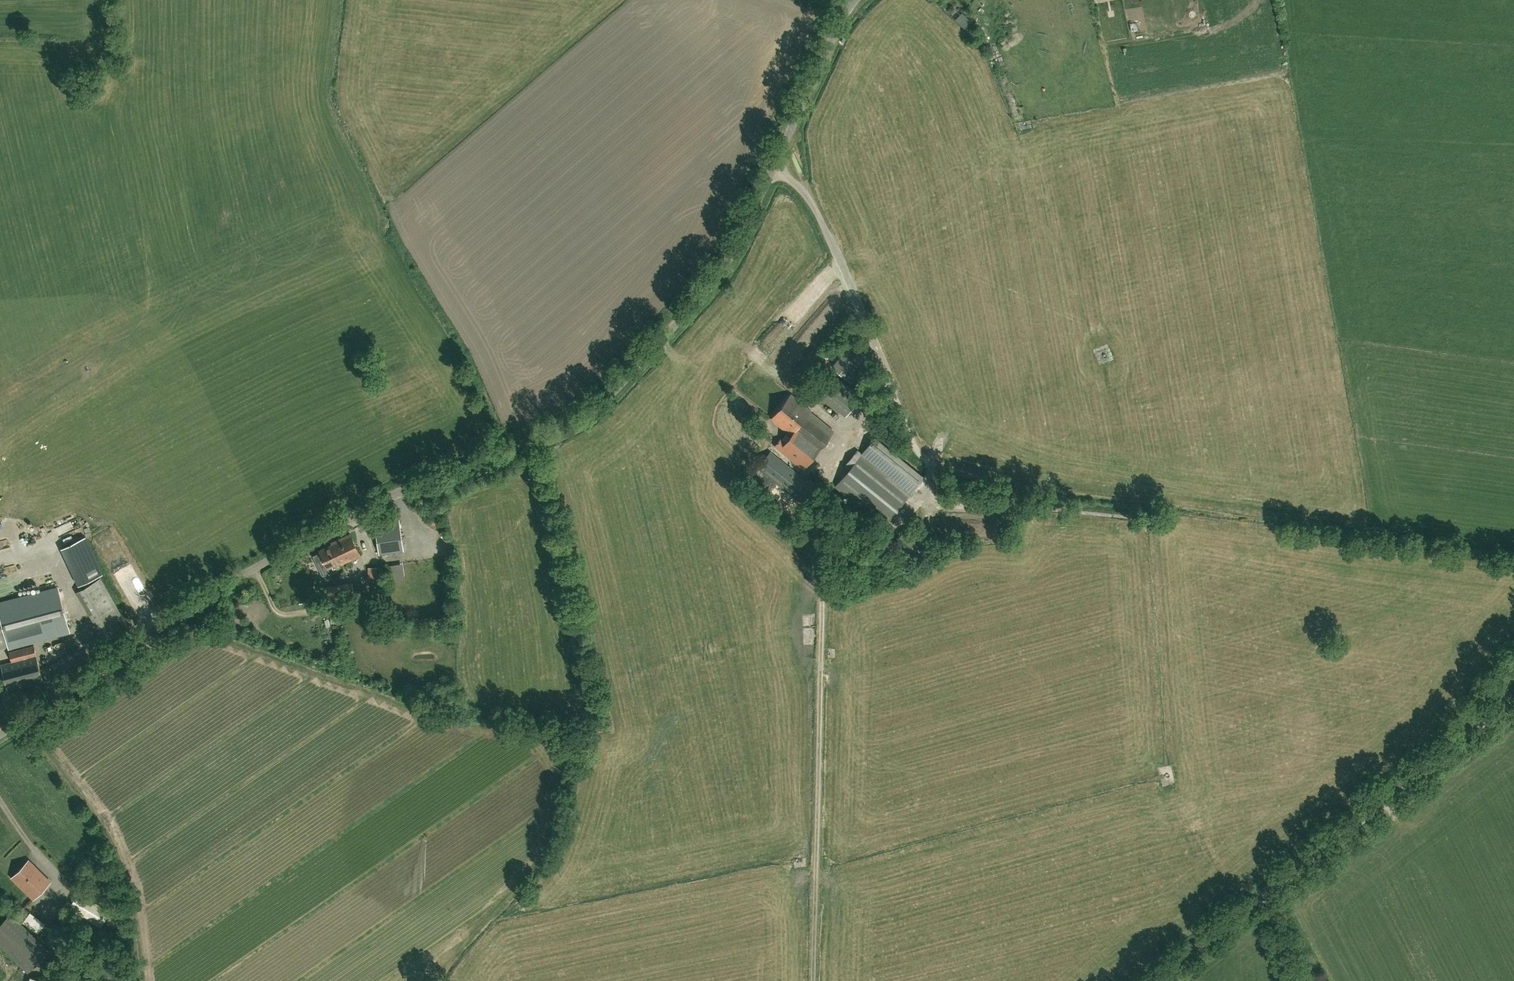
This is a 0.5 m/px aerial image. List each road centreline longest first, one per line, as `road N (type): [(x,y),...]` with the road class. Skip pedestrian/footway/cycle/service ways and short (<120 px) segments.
road 1 (unclassified): [(0,734),(209,594),(370,506),(587,415),(720,274),(774,166)]
road 2 (tertiary): [(1155,980),(1513,699)]
road 3 (unclassified): [(774,166),(813,203),(916,446),(937,461)]
road 4 (unclassified): [(774,166),(854,0)]

